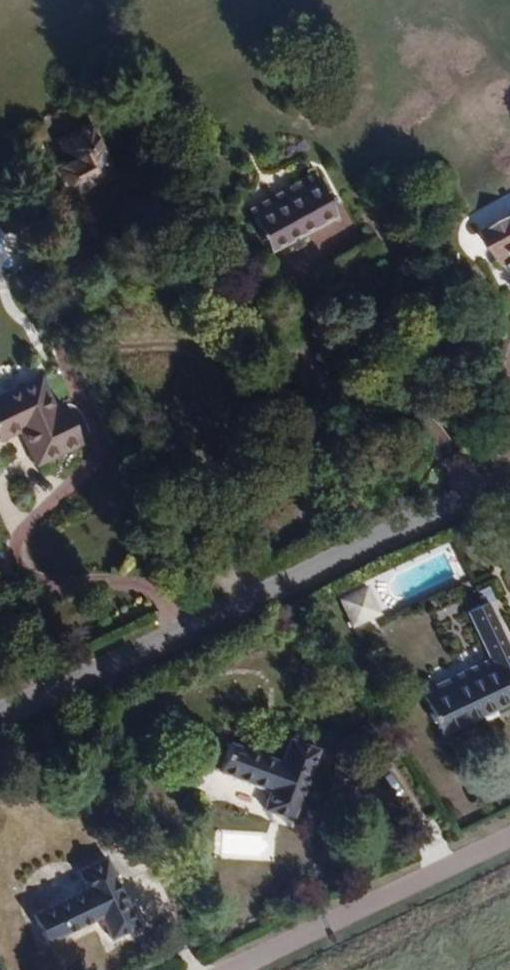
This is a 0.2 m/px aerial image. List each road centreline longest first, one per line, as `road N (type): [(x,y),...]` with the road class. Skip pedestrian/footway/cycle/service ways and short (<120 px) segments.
road 1 (residential): [(0,702),(256,604),(509,483)]
road 2 (unclassified): [(236,969),(509,840)]

